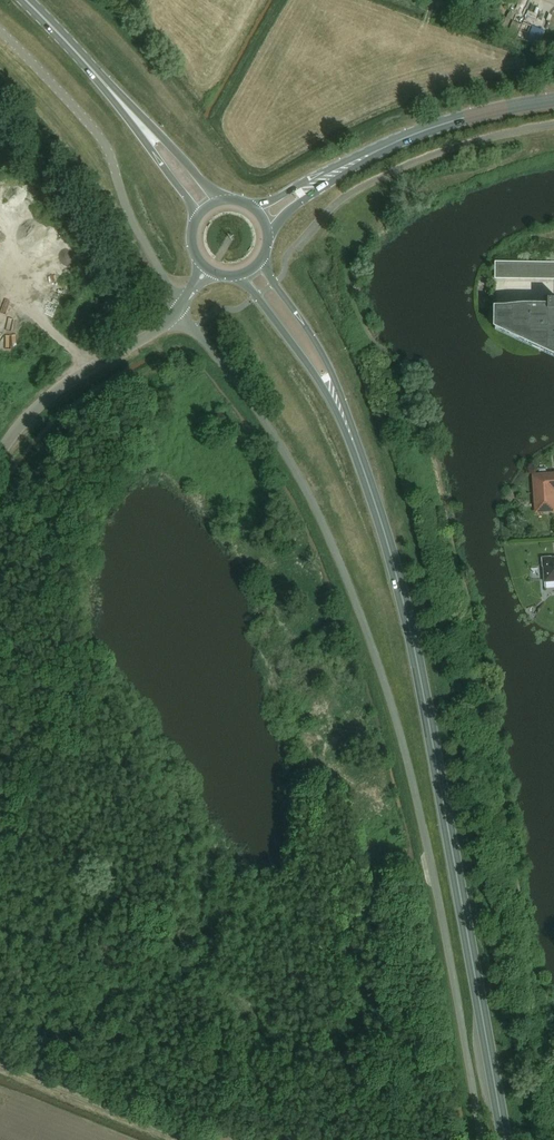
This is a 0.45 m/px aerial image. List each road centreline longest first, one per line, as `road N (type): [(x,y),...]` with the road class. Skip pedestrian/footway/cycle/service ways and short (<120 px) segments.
road 1 (unclassified): [(483,1139),(409,770),(377,660),(321,520),(279,443),(176,314)]
road 2 (trunk): [(505,1139),(417,660),(353,441)]
road 3 (unclassified): [(183,304),(133,222),(105,144),(0,30)]
road 4 (unclassified): [(0,455),(63,387),(176,314)]
road 5 (trunk): [(353,441),(327,362),(262,259)]
road 6 (trunk): [(235,276),(318,379),(353,441)]
road 7 (secondary): [(368,155),(464,118),(553,100)]
road 8 (primary): [(228,199),(108,87)]
road 9 (primary): [(108,87),(196,219)]
road 10 (secondary): [(268,238),(292,209),(368,155)]
road 11 (secondary): [(368,155),(251,206)]
road 12 (primary): [(108,87),(25,0)]

